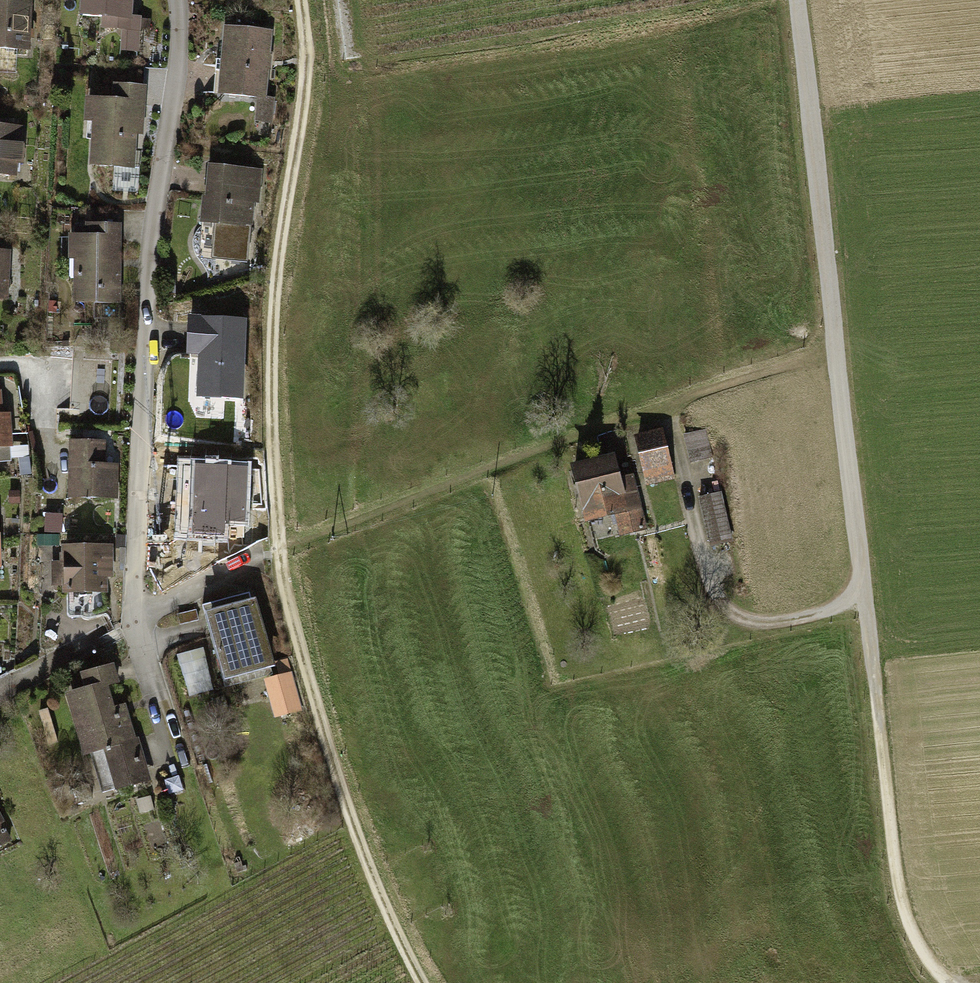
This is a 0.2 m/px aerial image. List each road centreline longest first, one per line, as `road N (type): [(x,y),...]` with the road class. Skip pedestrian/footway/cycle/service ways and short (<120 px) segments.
road 1 (track): [(424,982),(357,831),(283,591),(270,322),(304,113),(304,0)]
road 2 (track): [(948,982),(917,948),(897,888),(800,0)]
road 3 (residential): [(174,0),(177,52),(146,311),(134,623)]
road 4 (track): [(280,553),(501,465),(839,347)]
road 5 (track): [(868,599),(777,624),(742,617),(719,598),(702,567),(689,477)]
road 6 (residential): [(134,623),(246,561)]

